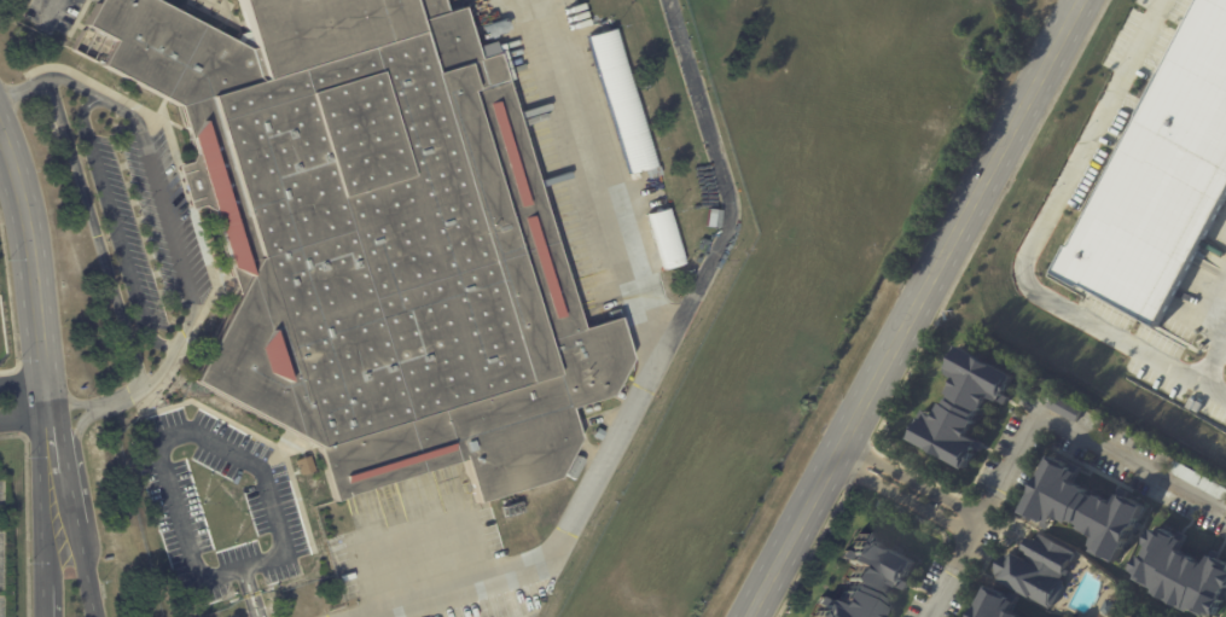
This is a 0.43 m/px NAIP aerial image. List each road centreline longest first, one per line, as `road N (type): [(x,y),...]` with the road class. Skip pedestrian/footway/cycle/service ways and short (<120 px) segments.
road 1 (tertiary): [(1086,0),(757,616)]
road 2 (tertiary): [(48,417),(24,214),(0,138)]
road 3 (tertiary): [(98,616),(48,417)]
road 4 (tertiary): [(48,417),(47,577)]

